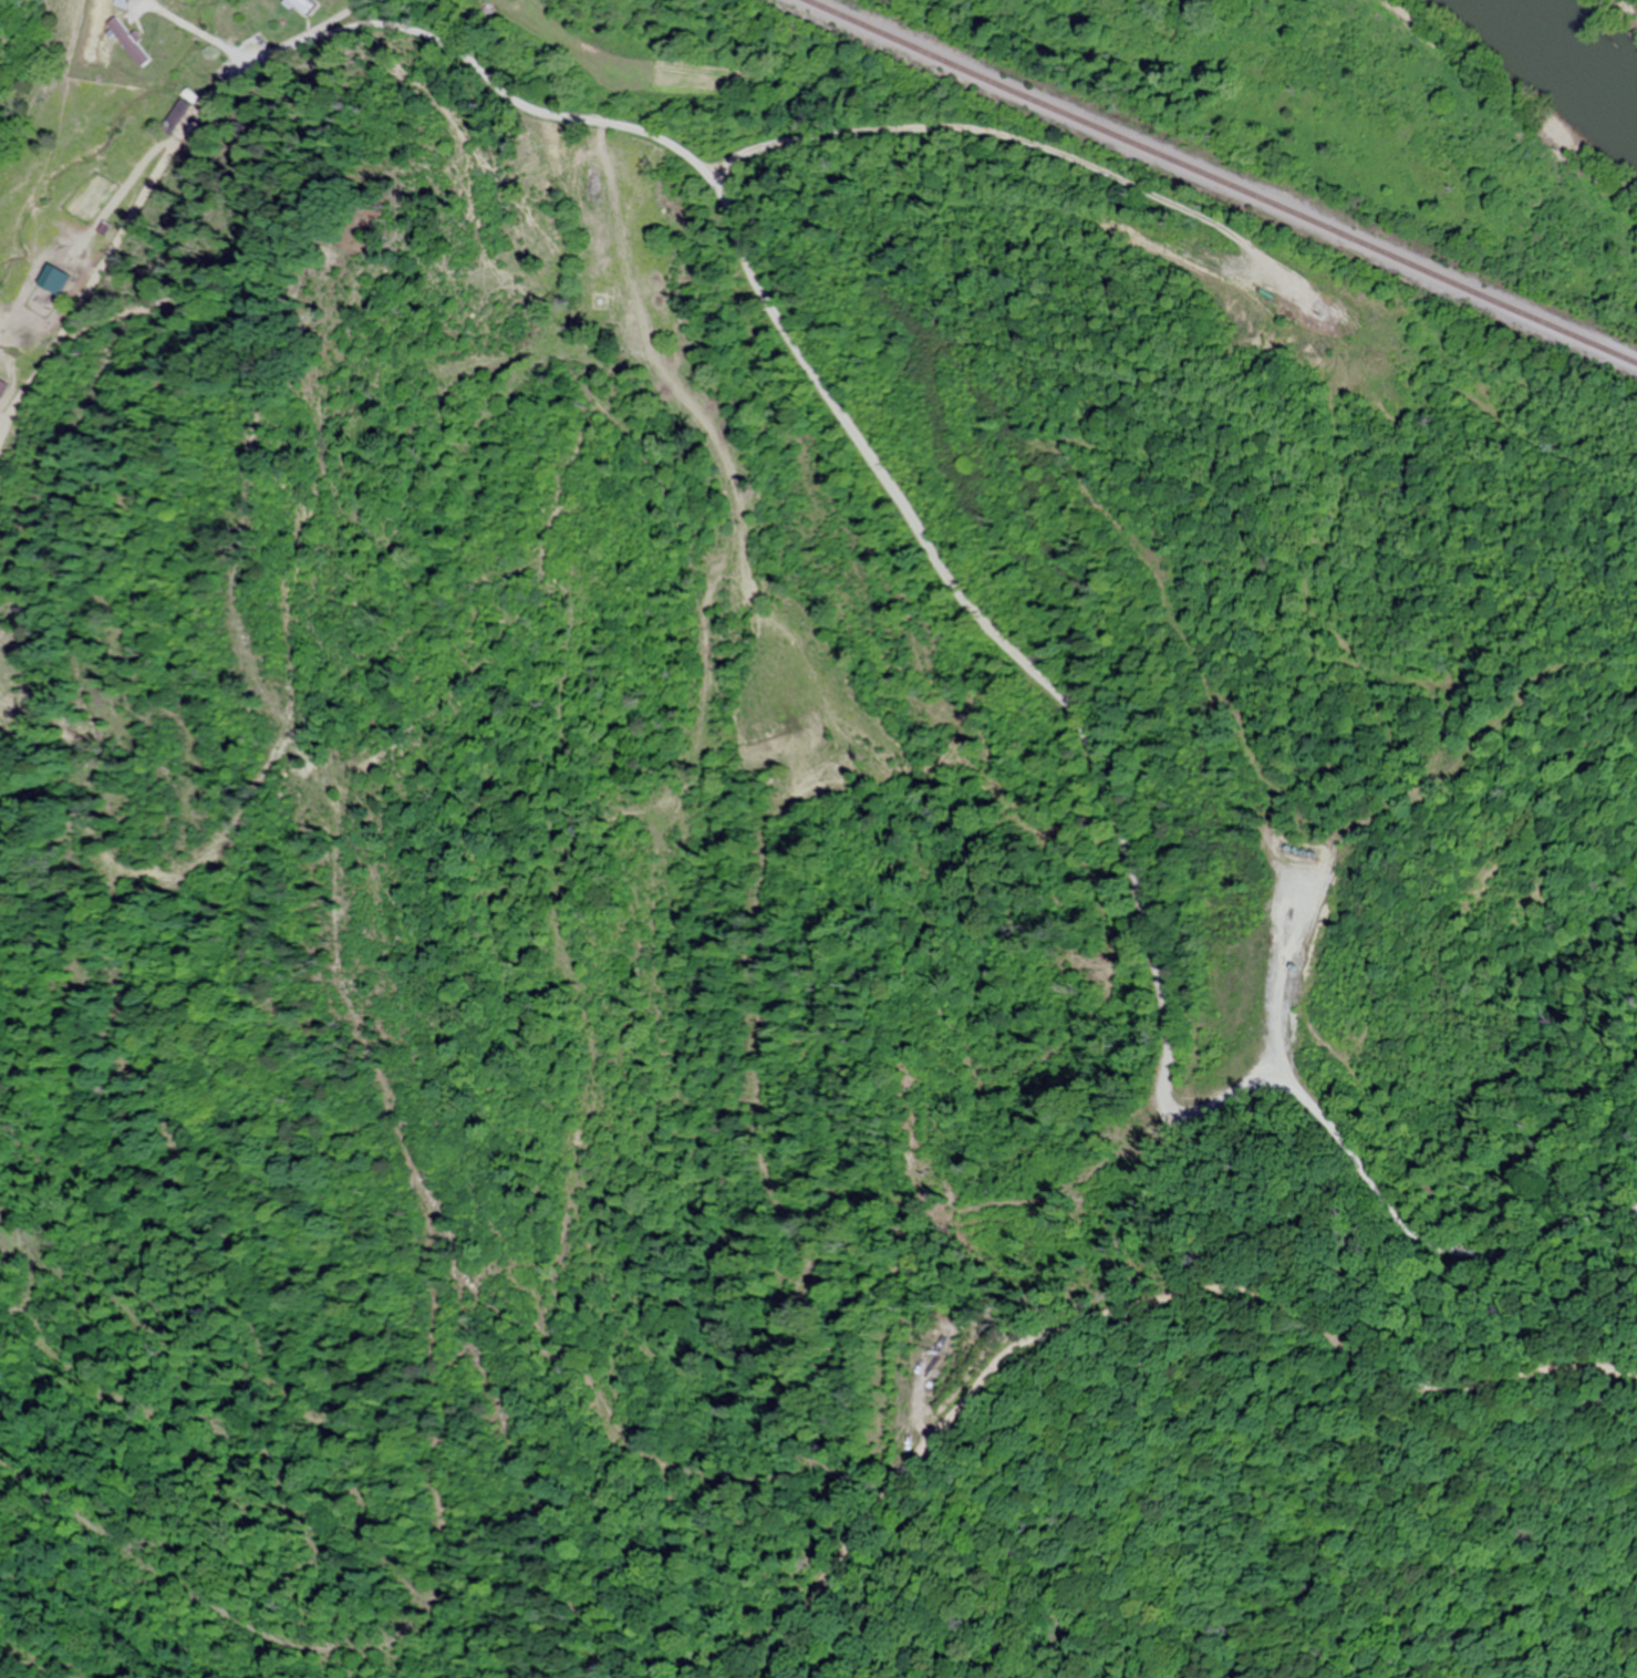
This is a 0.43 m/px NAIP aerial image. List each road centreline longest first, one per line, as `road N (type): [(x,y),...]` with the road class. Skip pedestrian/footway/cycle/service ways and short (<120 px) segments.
road 1 (residential): [(705,1677),(904,1415),(1143,1283),(1263,1283),(1370,1349),(1537,1332),(1636,1369)]

